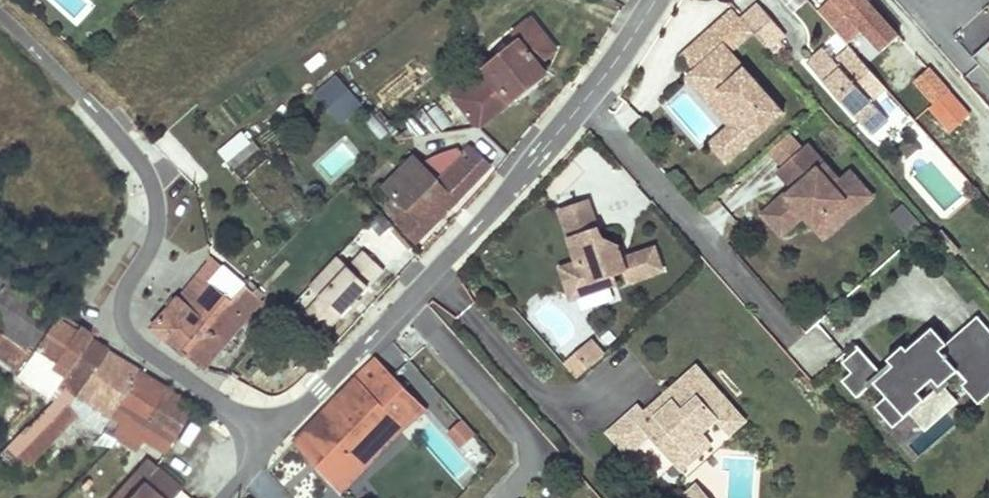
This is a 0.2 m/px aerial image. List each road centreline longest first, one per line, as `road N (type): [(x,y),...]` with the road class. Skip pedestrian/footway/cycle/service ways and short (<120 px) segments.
road 1 (residential): [(268,434),(129,332),(126,285),(148,249),(157,206),(137,159),(79,92)]
road 2 (residential): [(583,98),(407,302)]
road 3 (residential): [(407,302),(514,411),(534,446),(525,474),(505,497)]
road 4 (residential): [(407,302),(268,434)]

